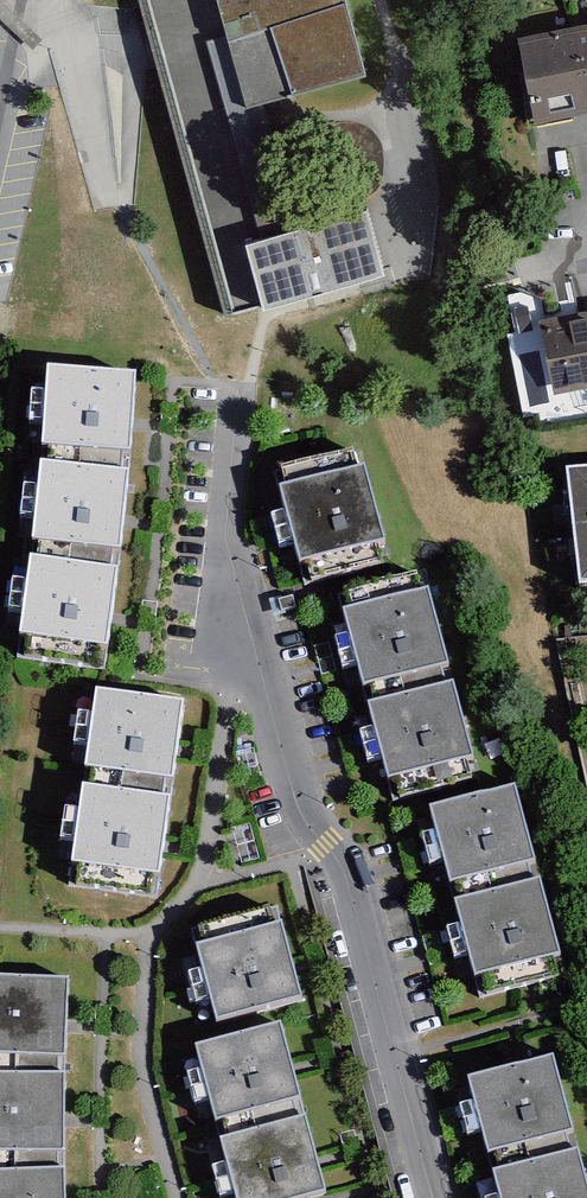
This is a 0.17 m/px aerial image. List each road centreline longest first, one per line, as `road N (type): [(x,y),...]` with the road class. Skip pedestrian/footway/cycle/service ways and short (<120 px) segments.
road 1 (secondary): [(45,0),(73,97),(84,587),(43,997),(53,1197)]
road 2 (residential): [(232,418),(223,532),(299,808),(353,878),(433,1197)]

